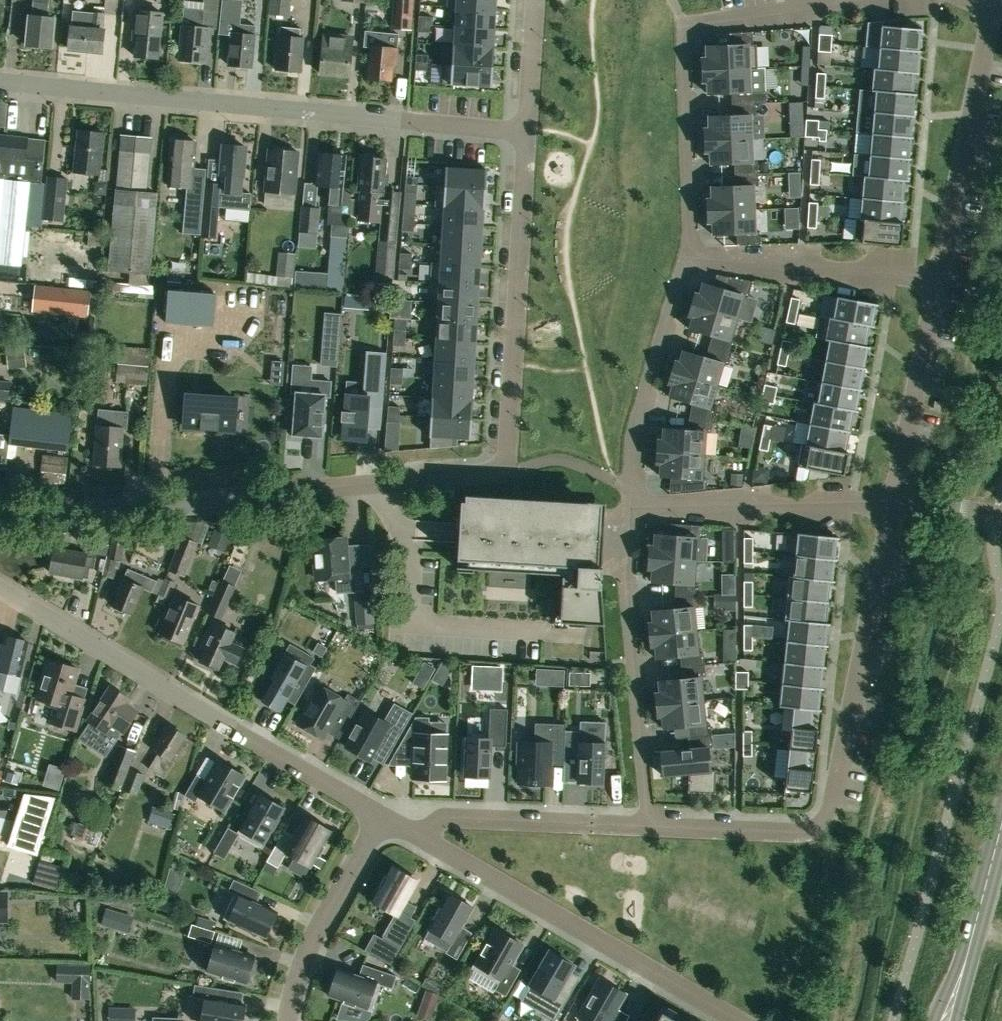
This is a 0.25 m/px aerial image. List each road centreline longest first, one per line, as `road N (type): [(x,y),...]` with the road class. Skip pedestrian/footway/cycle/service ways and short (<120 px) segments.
road 1 (residential): [(0,519),(505,472),(527,131)]
road 2 (residential): [(527,131),(0,80)]
road 3 (residential): [(646,825),(796,833),(823,823),(892,503)]
road 4 (residential): [(382,816),(0,588)]
road 5 (residential): [(742,1020),(416,835)]
road 6 (residential): [(646,825),(628,637),(630,507)]
road 7 (residential): [(937,281),(991,12),(964,0)]
road 8 (residential): [(892,503),(630,507)]
road 9 (residential): [(630,507),(634,433),(686,256)]
road 10 (residential): [(686,256),(937,281)]
road 11 (residential): [(416,835),(444,819),(646,825)]
road 12 (residential): [(686,256),(682,27)]
road 13 (residential): [(282,1020),(306,947),(382,816)]
road 14 (residential): [(892,503),(937,281)]
road 15 (residential): [(848,0),(682,27)]
road 16 (residential): [(527,131),(534,0)]

